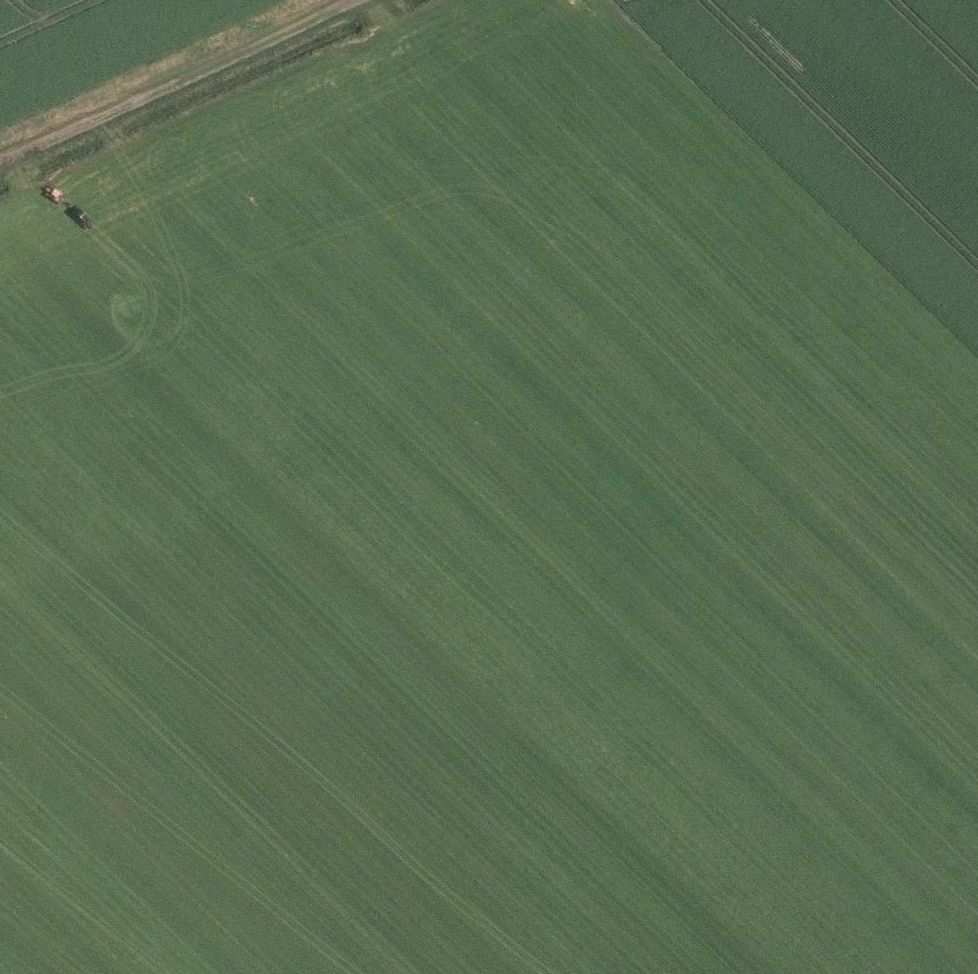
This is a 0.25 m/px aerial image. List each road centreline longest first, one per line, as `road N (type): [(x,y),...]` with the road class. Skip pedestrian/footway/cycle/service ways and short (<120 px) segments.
road 1 (track): [(0,160),(355,0)]

